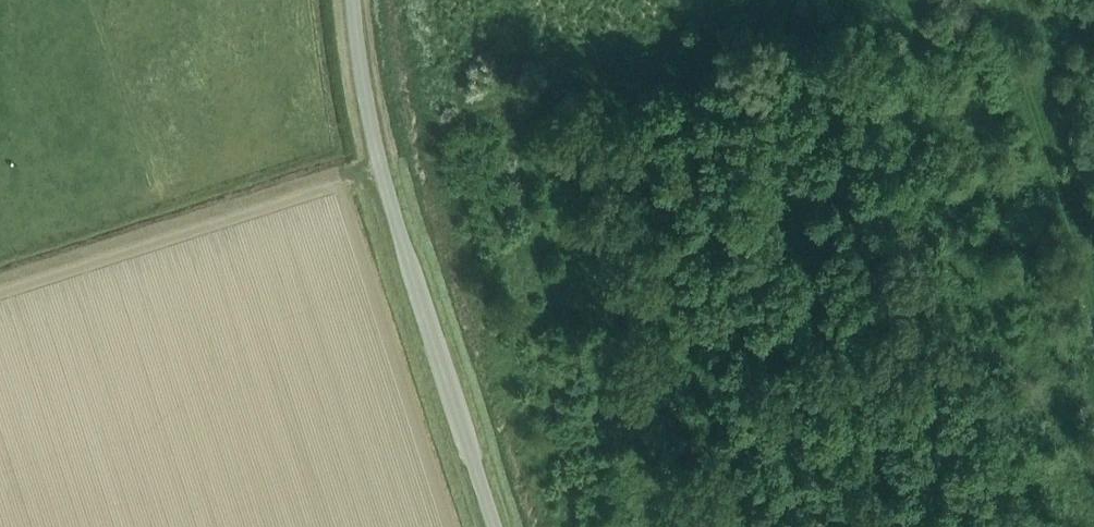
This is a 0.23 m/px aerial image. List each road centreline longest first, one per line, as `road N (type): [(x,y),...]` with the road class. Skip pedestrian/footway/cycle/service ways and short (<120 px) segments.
road 1 (unclassified): [(493,526),(381,170),(351,0)]
road 2 (track): [(1093,313),(997,0)]

